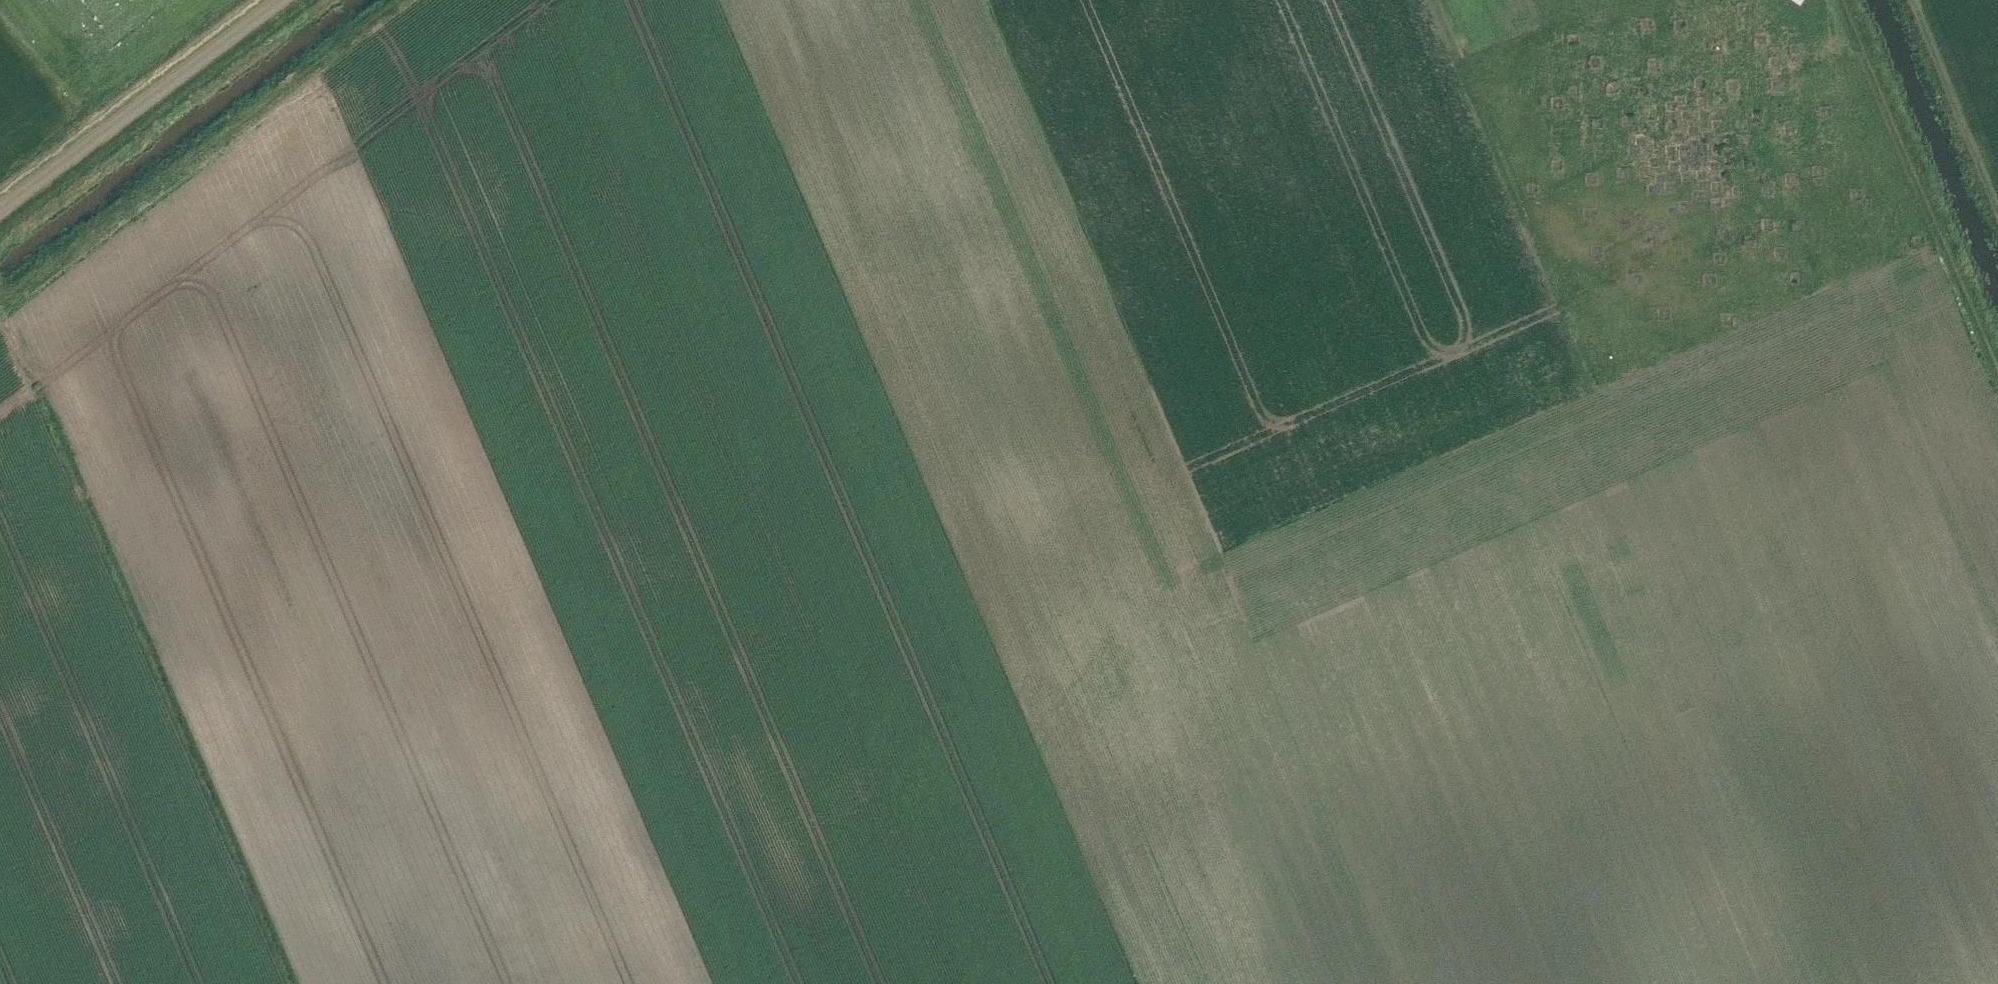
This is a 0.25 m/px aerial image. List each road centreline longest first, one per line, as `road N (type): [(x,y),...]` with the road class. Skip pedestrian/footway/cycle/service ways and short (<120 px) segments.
road 1 (track): [(1997,364),(1844,0)]
road 2 (unclassified): [(0,208),(279,0)]

